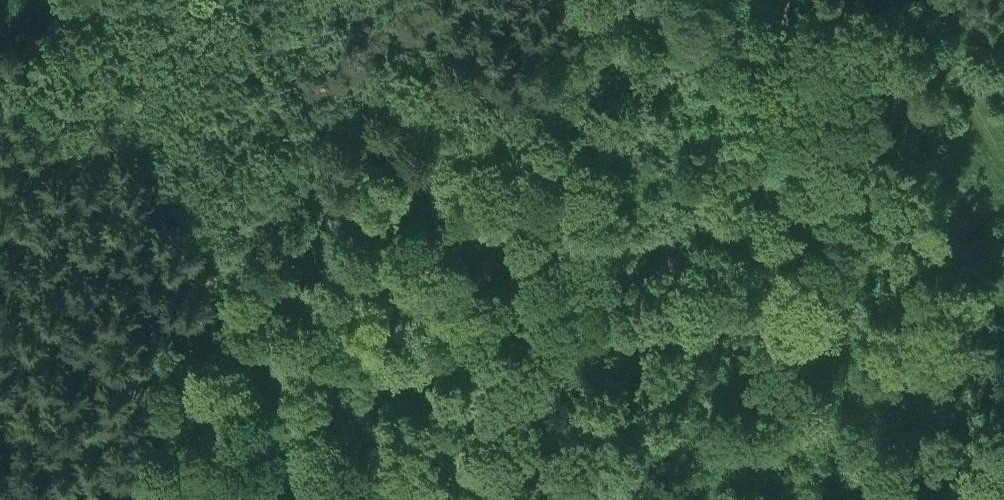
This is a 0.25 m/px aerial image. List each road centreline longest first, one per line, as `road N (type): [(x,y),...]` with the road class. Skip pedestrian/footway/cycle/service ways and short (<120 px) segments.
road 1 (track): [(569,499),(687,205),(737,61),(746,0)]

